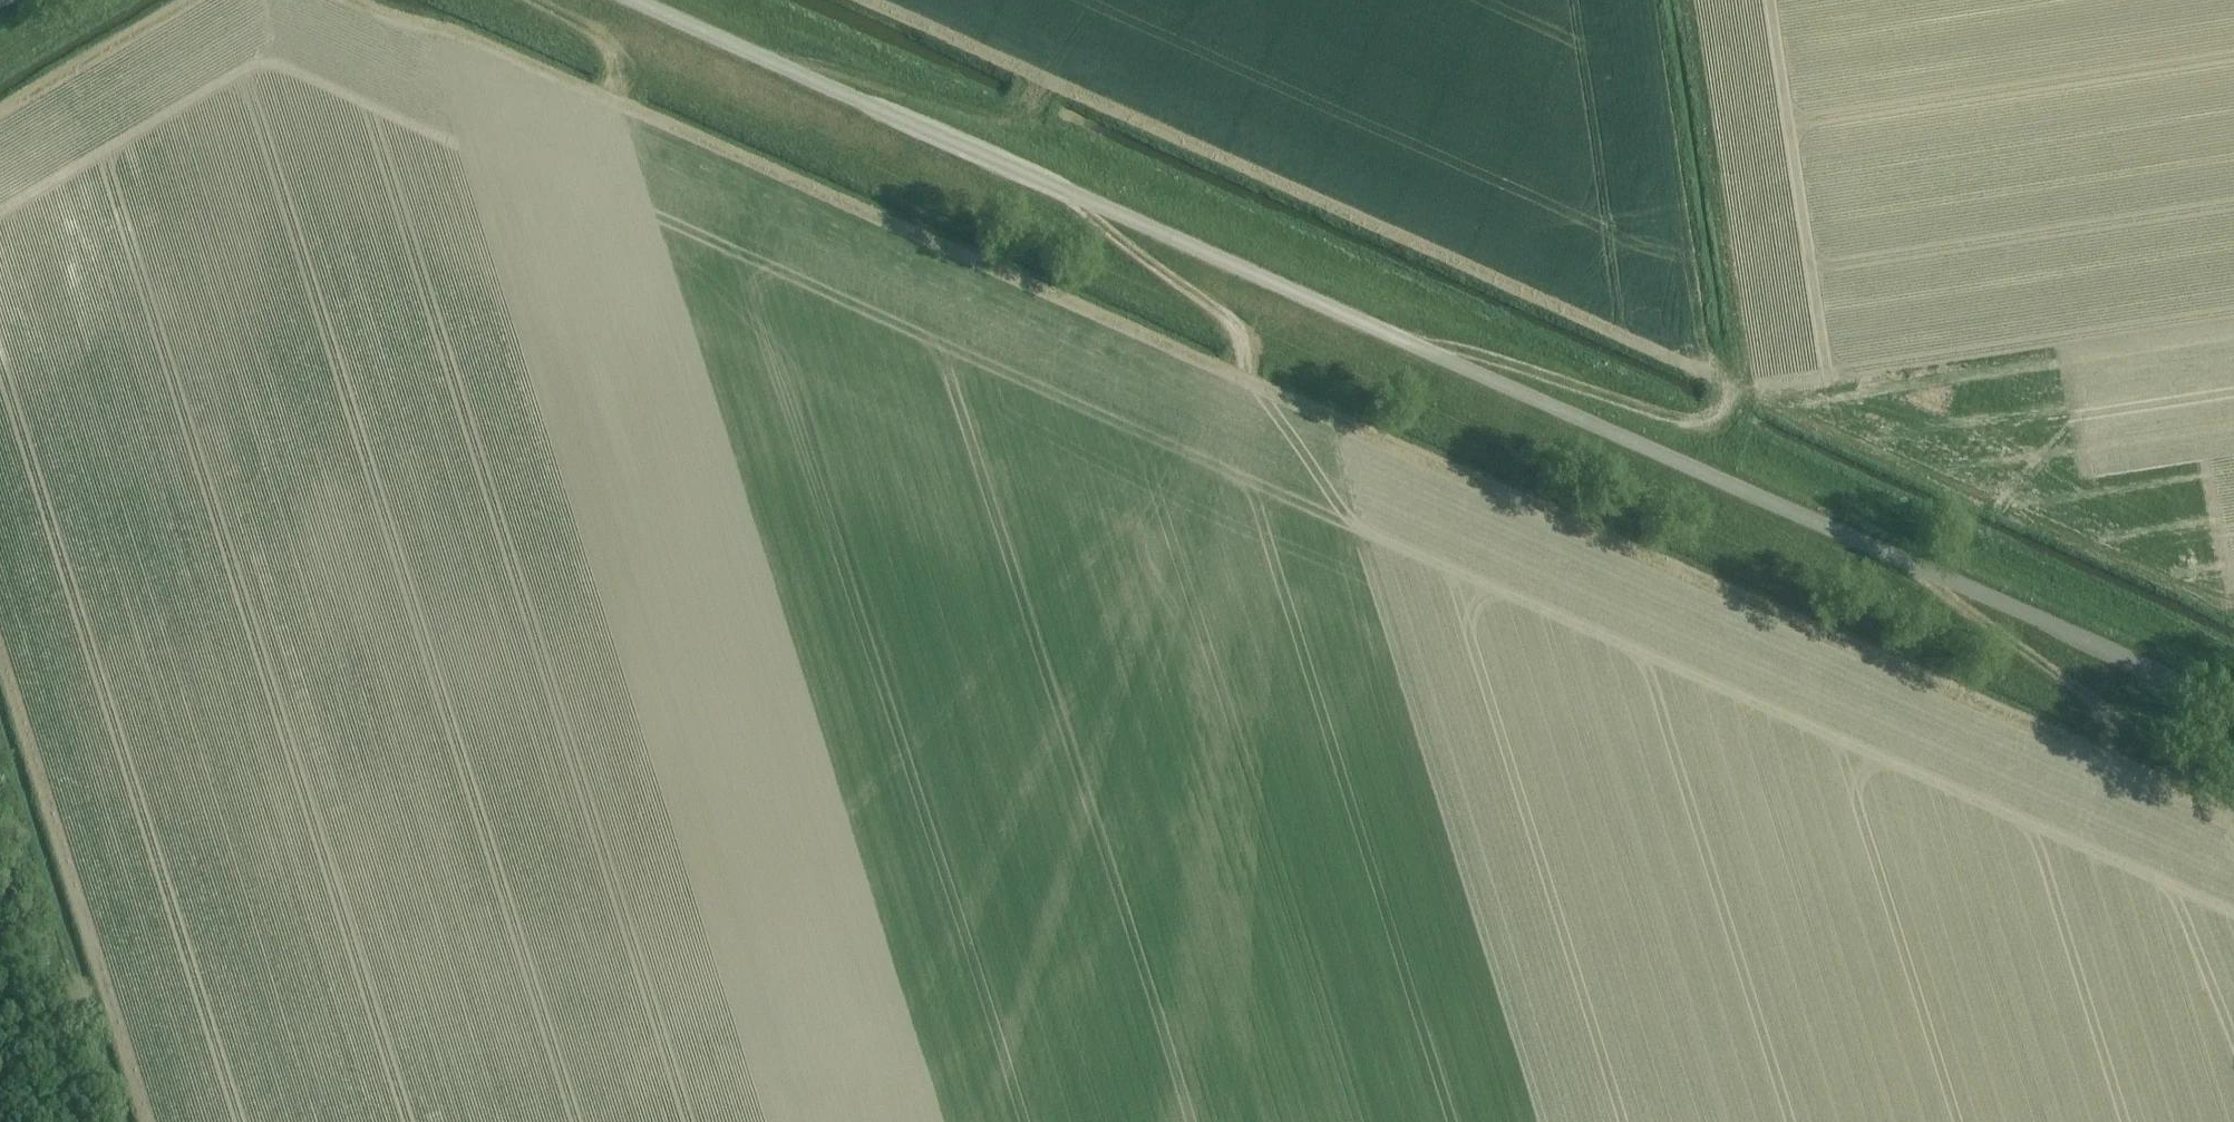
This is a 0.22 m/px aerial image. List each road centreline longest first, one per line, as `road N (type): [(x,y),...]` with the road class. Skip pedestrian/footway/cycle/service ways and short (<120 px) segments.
road 1 (unclassified): [(639,0),(2233,710)]
road 2 (track): [(121,1121),(0,751)]
road 3 (track): [(538,0),(602,37),(614,61),(599,110)]

